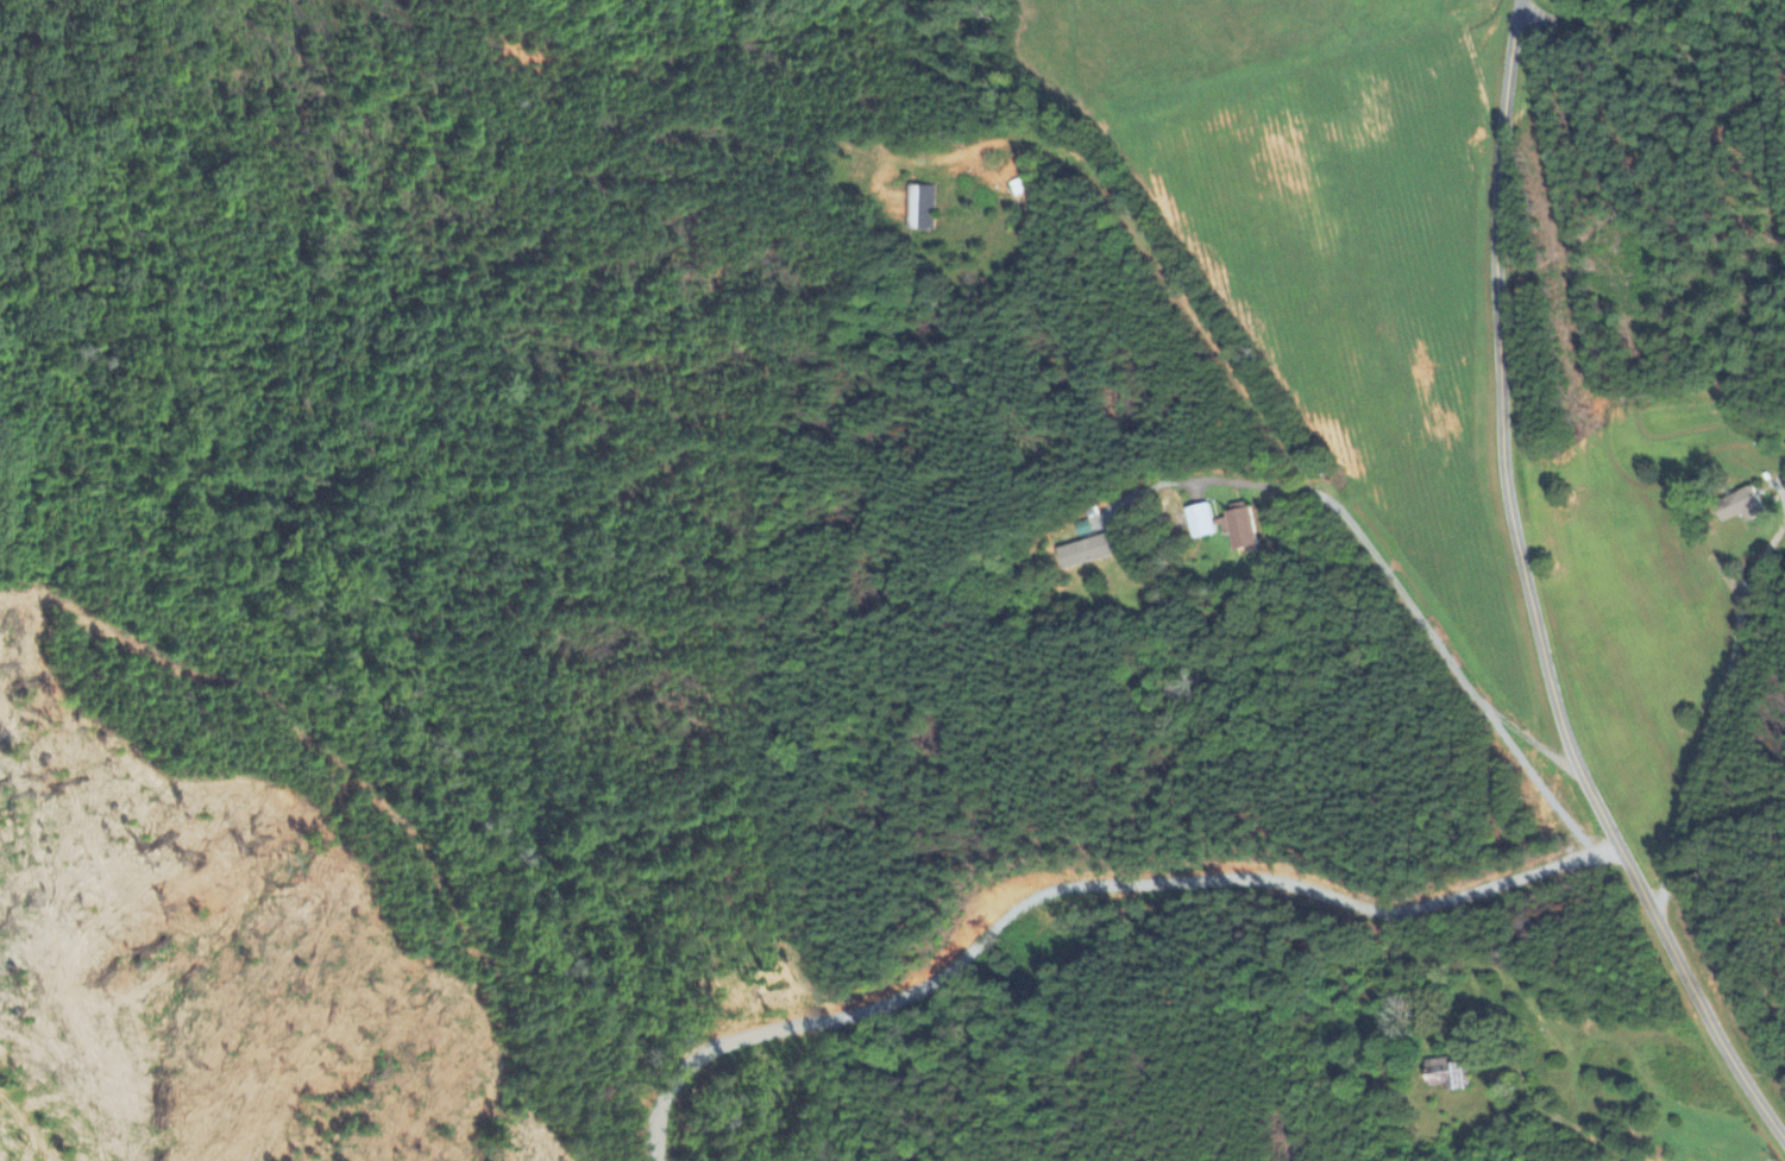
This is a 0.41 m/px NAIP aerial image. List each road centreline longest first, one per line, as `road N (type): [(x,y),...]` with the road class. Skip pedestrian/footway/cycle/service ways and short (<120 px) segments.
road 1 (residential): [(1784,1127),(1620,846),(1569,737),(1515,525),(1497,367),(1496,183),(1515,0)]

